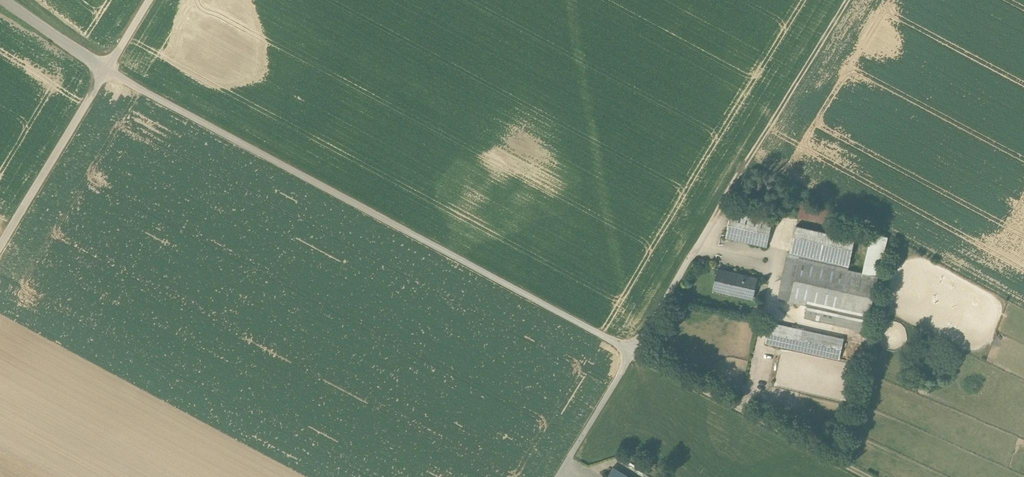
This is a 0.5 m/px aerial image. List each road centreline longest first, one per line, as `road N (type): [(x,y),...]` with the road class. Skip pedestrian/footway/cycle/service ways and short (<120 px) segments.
road 1 (unclassified): [(1,0),(105,71),(634,352)]
road 2 (track): [(0,246),(150,0)]
road 3 (track): [(867,476),(634,352)]
road 4 (track): [(715,217),(849,0)]
road 5 (unclassified): [(634,352),(715,217)]
road 6 (unclassified): [(558,476),(634,352)]

